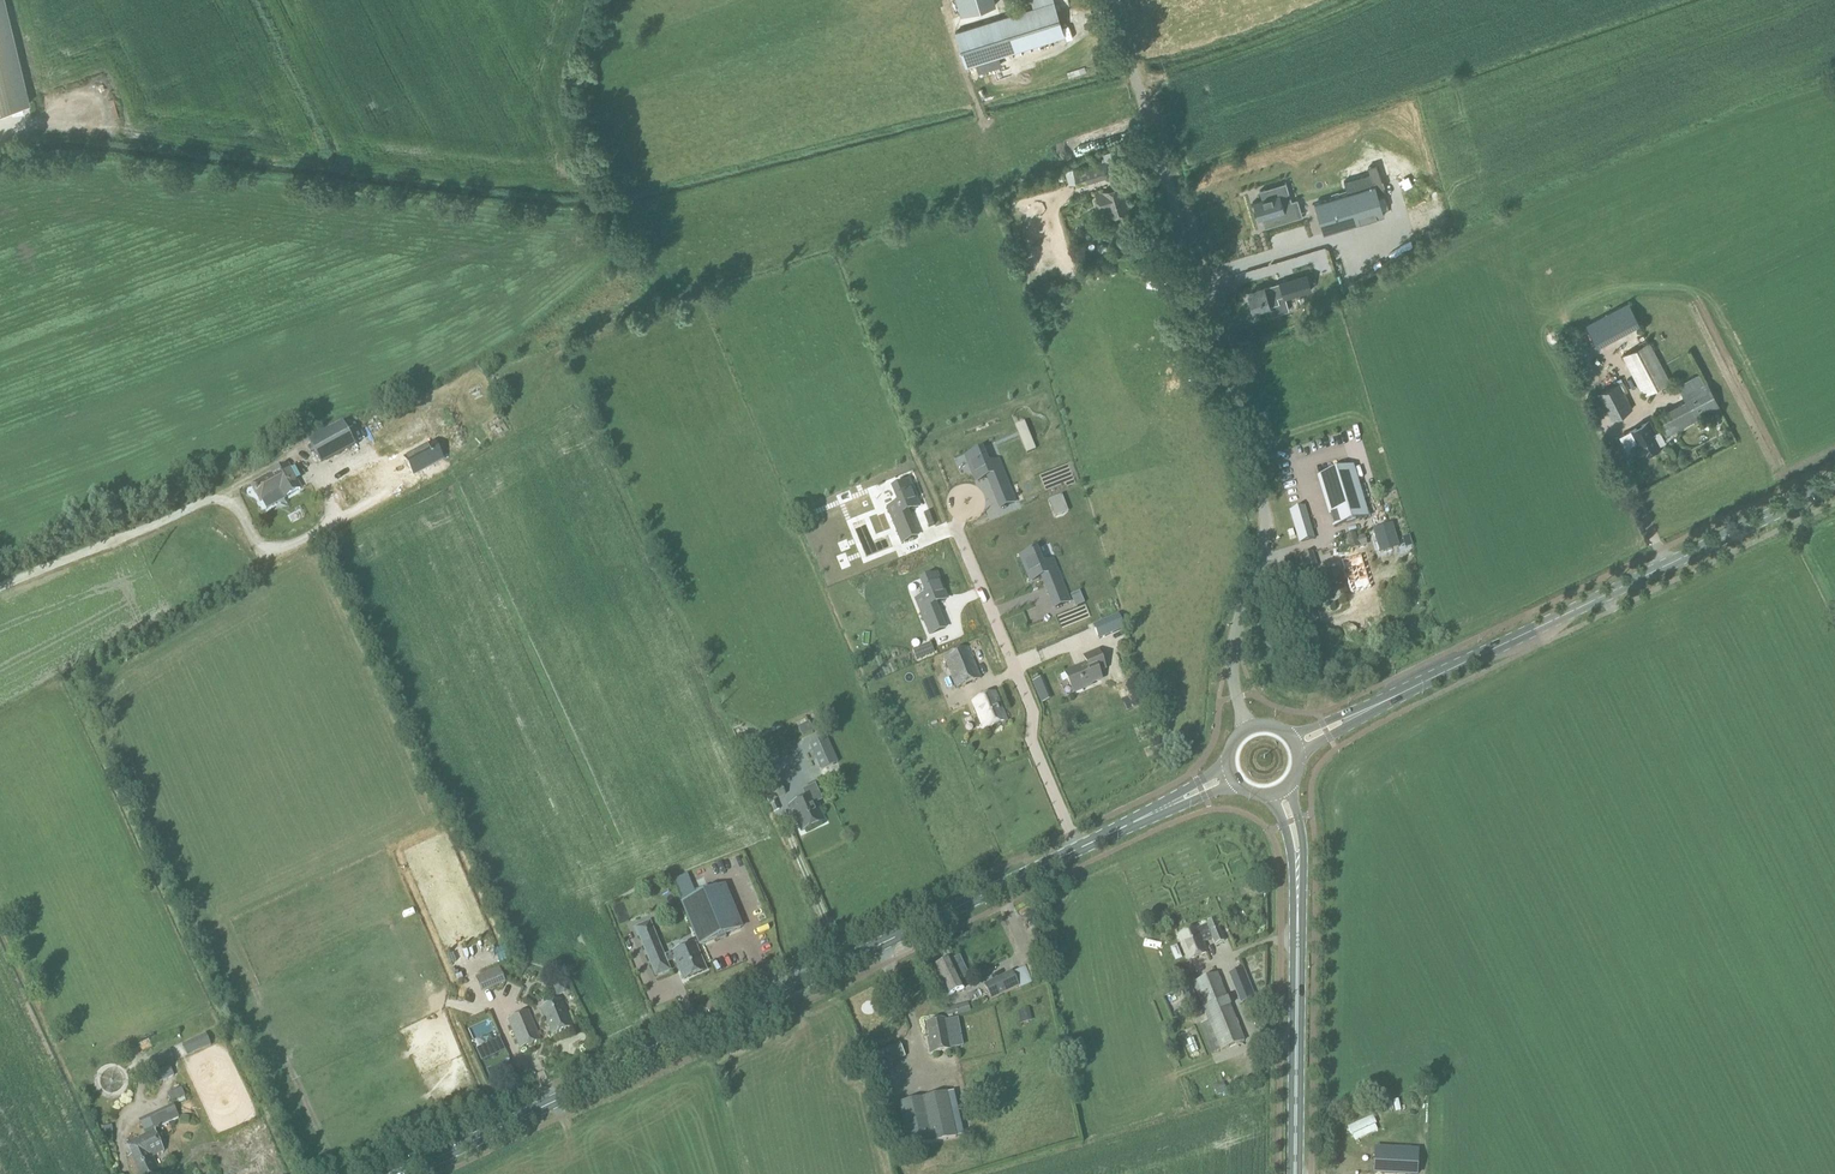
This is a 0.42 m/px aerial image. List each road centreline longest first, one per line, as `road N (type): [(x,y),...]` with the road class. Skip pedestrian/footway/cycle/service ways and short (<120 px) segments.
road 1 (unclassified): [(1115,0),(1263,491),(1267,525),(1232,656),(1250,728)]
road 2 (secondary): [(398,1173),(1078,850)]
road 3 (secondary): [(1373,709),(1834,487)]
road 4 (residential): [(1078,850),(1030,740),(1033,709),(957,529),(966,502)]
road 5 (tertiary): [(1297,1173),(1298,864)]
road 6 (track): [(206,501),(0,589)]

